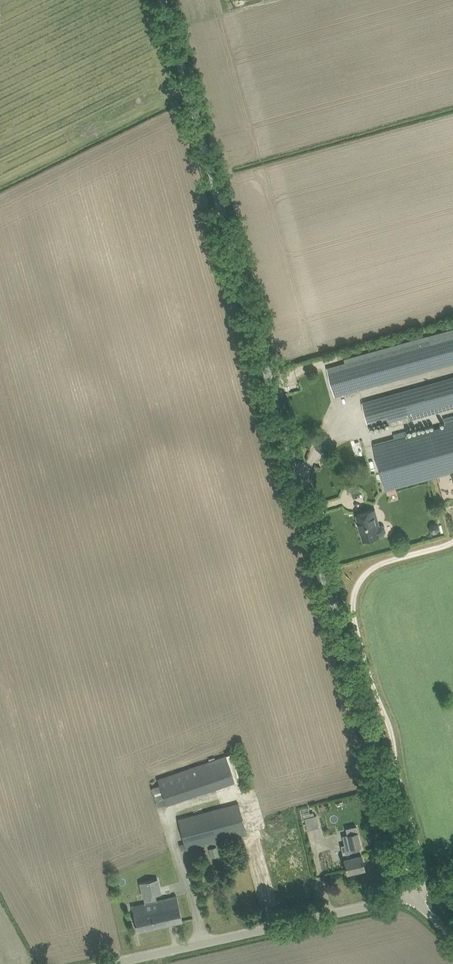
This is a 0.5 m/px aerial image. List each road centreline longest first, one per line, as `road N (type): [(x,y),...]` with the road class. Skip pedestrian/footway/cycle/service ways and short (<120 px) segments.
road 1 (unclassified): [(412,892),(164,0)]
road 2 (unclassified): [(412,892),(121,963)]

